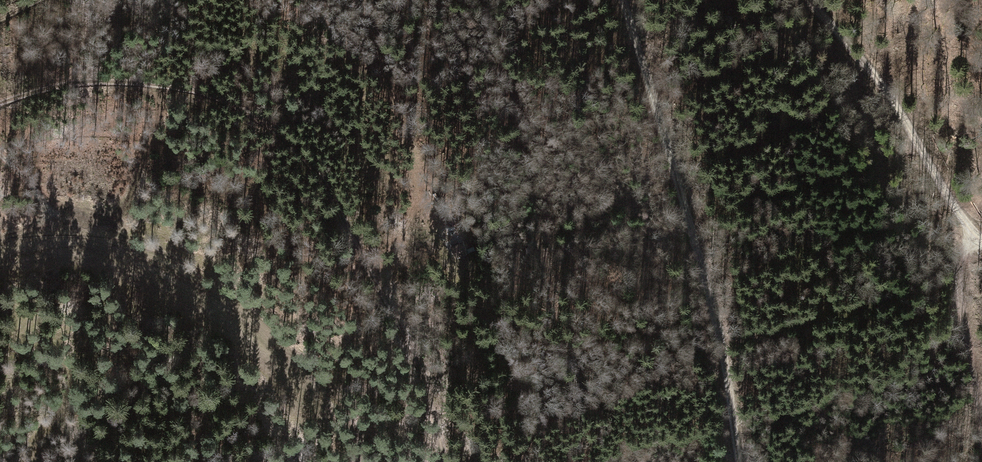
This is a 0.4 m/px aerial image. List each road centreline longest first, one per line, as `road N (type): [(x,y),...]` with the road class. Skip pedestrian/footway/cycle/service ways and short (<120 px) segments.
road 1 (track): [(442,461),(423,375),(328,180),(285,135),(197,89),(80,82),(0,102)]
road 2 (track): [(625,0),(725,355),(739,461)]
road 3 (track): [(479,0),(568,352)]
road 4 (track): [(981,235),(817,0)]
road 5 (track): [(981,403),(958,269),(965,215)]

